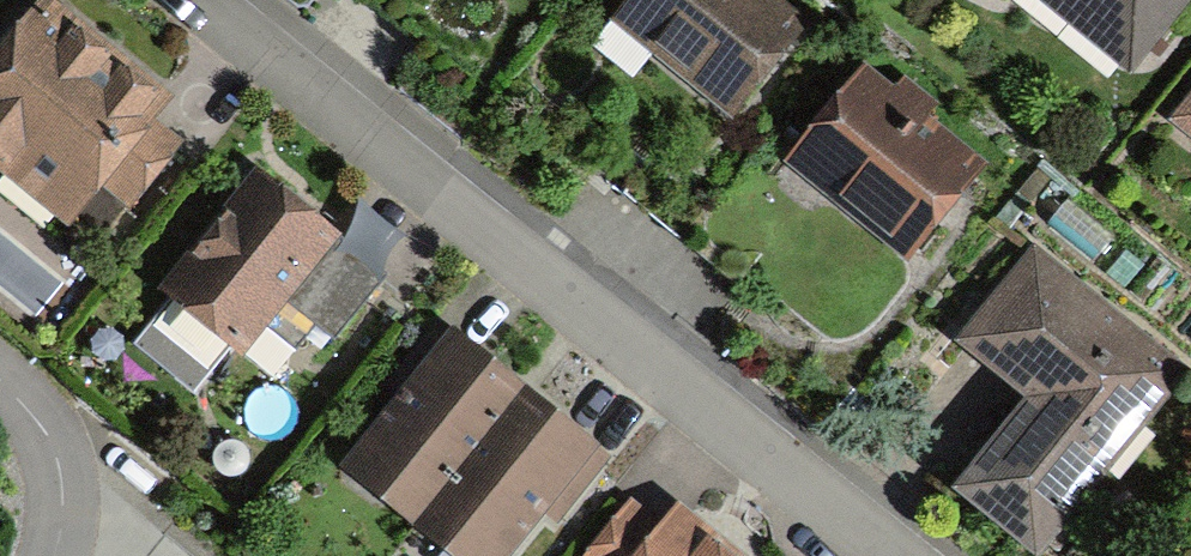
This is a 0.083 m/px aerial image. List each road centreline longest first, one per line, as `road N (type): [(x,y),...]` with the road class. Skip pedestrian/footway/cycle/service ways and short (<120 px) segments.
road 1 (residential): [(897,555),(203,0)]
road 2 (residential): [(47,555),(60,514),(50,448),(0,378)]

